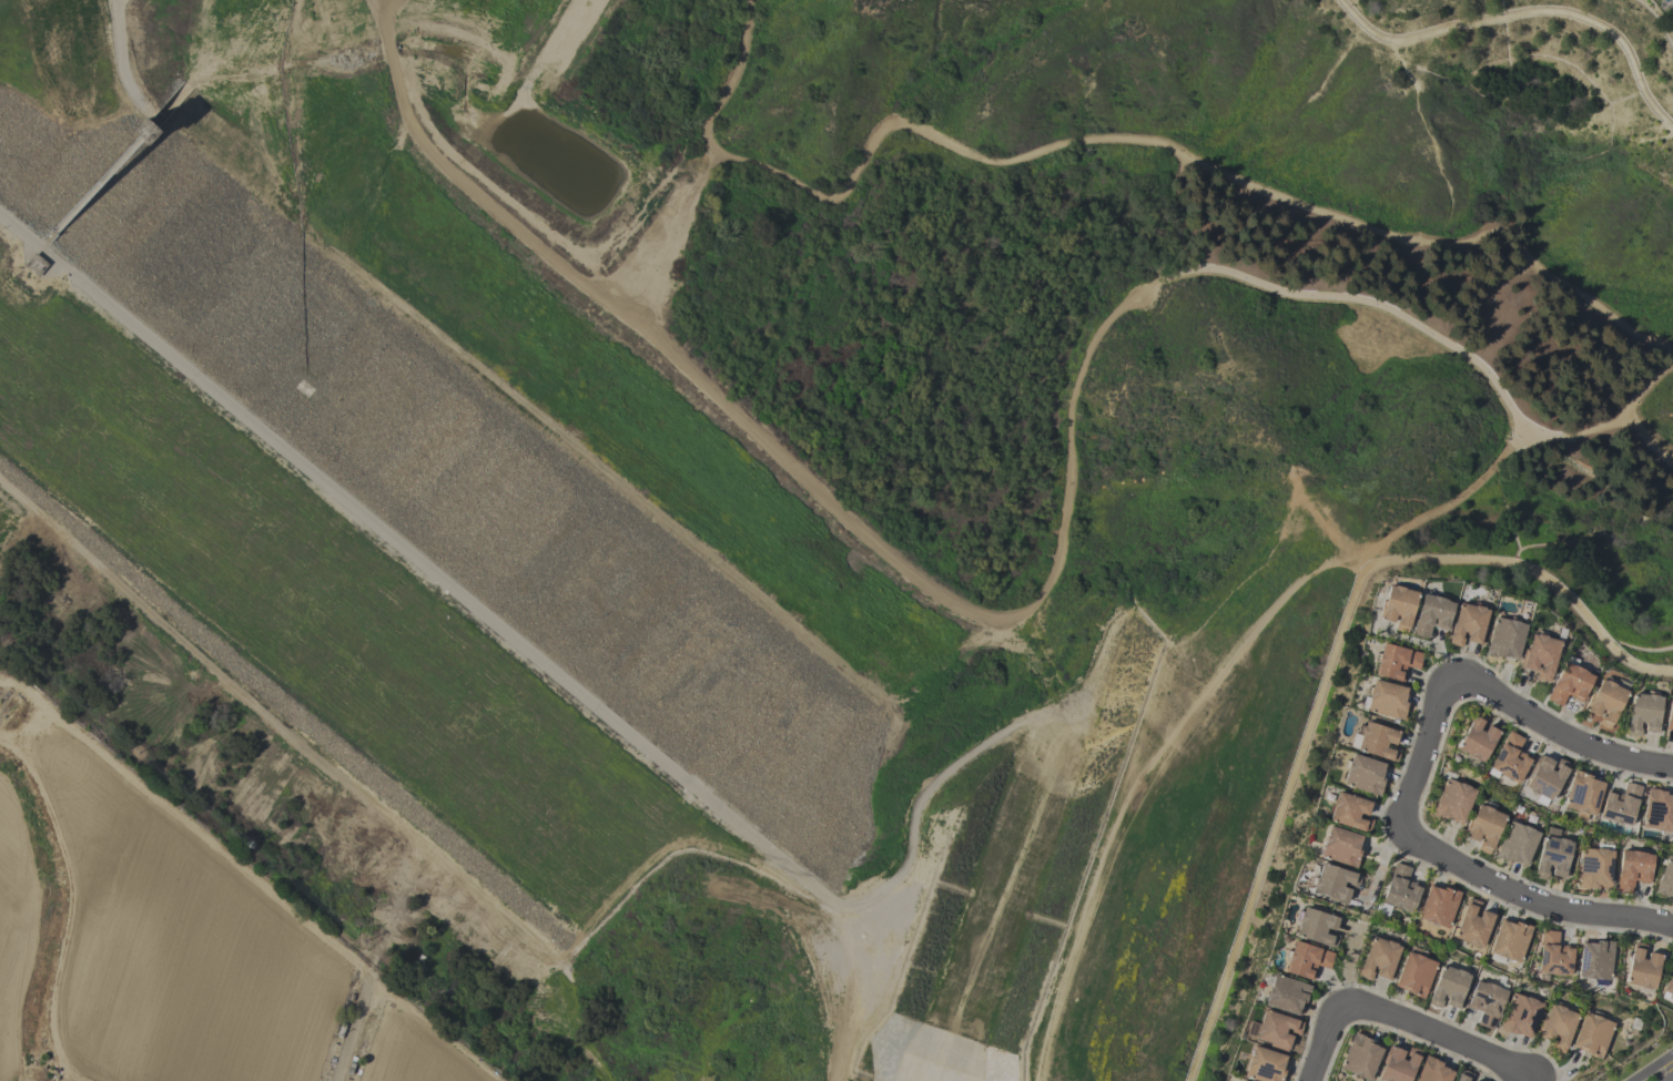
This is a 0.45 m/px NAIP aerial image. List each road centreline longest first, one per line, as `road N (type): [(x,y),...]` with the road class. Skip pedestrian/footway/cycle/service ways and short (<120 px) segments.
road 1 (residential): [(1403,824),(1415,842),(1513,894),(1672,930)]
road 2 (residential): [(1672,767),(1599,755),(1468,683),(1453,683)]
road 3 (residential): [(1528,1080),(1370,1007),(1348,1007)]
road 4 (residential): [(1453,683),(1403,824)]

